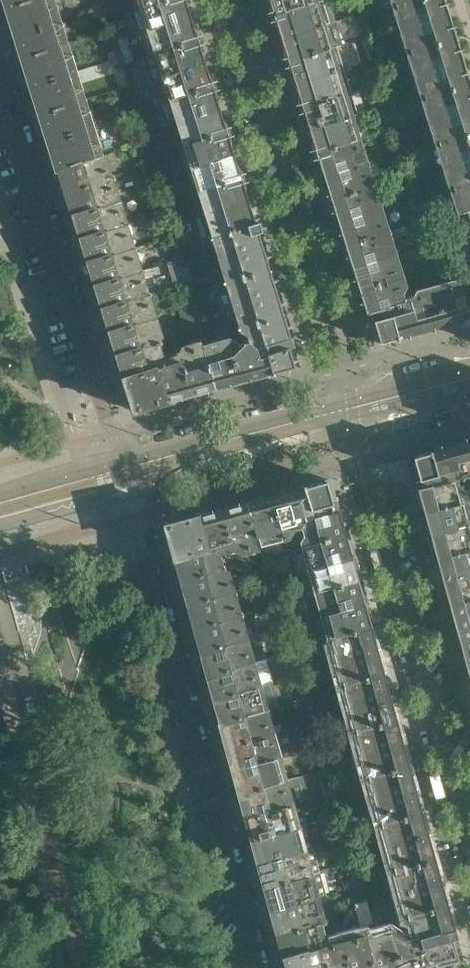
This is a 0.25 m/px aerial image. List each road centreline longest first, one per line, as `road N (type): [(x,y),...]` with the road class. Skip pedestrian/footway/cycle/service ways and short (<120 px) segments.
road 1 (residential): [(120,471),(260,967)]
road 2 (residential): [(228,0),(349,409)]
road 3 (residential): [(469,818),(349,409)]
road 4 (residential): [(110,435),(0,84)]
road 5 (tertiary): [(120,471),(349,409)]
road 6 (tertiary): [(0,504),(120,471)]
road 7 (tertiary): [(349,409),(469,377)]

